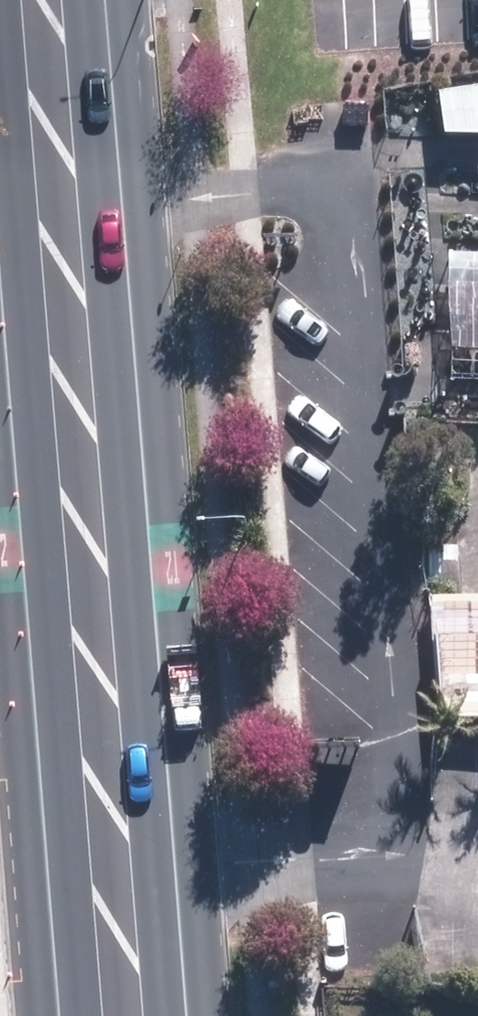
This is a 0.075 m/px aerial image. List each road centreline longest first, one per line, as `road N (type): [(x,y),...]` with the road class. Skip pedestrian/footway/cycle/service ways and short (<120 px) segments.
road 1 (primary): [(103,0),(184,1015)]
road 2 (primary): [(57,1015),(0,324)]

